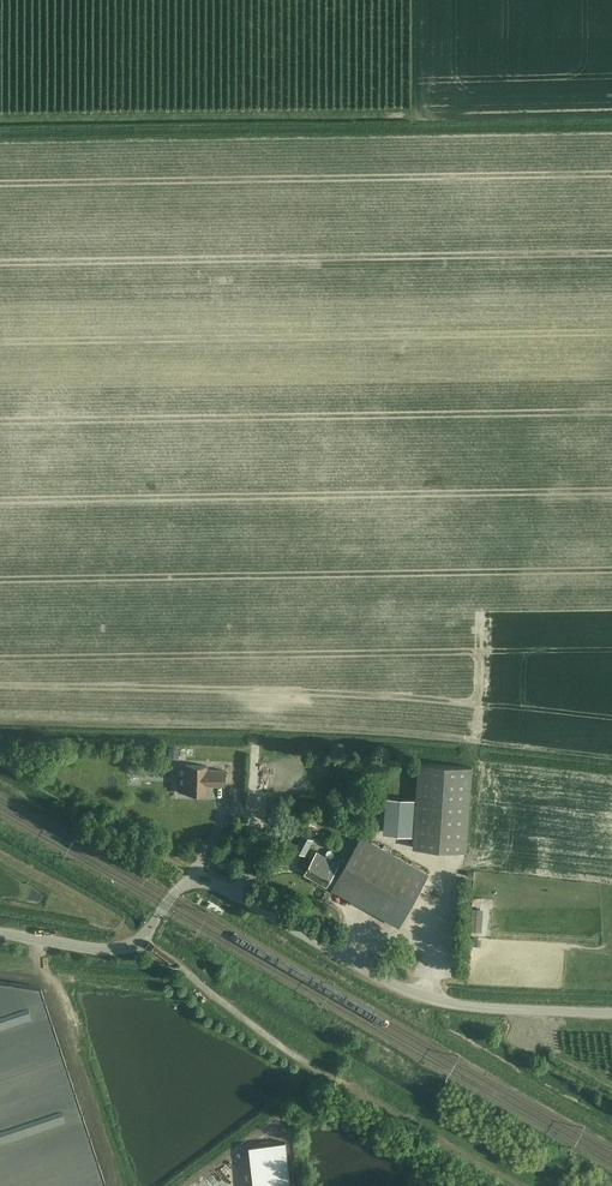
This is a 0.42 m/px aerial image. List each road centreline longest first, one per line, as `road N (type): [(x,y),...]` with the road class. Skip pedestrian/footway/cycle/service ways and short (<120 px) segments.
road 1 (unclassified): [(160,912),(183,884),(206,879),(394,985),(454,1003),(611,1008)]
road 2 (track): [(142,940),(262,1031),(516,1185)]
road 3 (residential): [(0,933),(113,950),(142,940),(160,912)]

